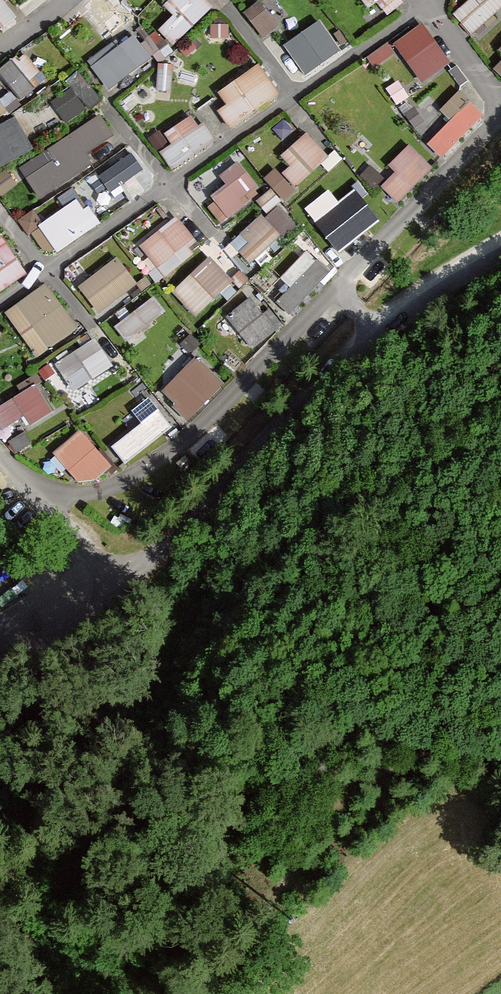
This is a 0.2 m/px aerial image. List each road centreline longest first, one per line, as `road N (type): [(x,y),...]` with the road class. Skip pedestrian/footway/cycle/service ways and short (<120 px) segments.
road 1 (residential): [(428,0),(0,300)]
road 2 (residential): [(44,488),(96,491),(168,454),(337,289)]
road 3 (unclassified): [(117,583),(374,330)]
road 4 (residential): [(337,289),(500,118)]
road 5 (unclassified): [(374,330),(500,249)]
road 6 (unclassified): [(0,671),(67,629),(117,583)]
road 7 (residential): [(500,101),(428,0)]
road 8 (unclassified): [(44,488),(117,583)]

